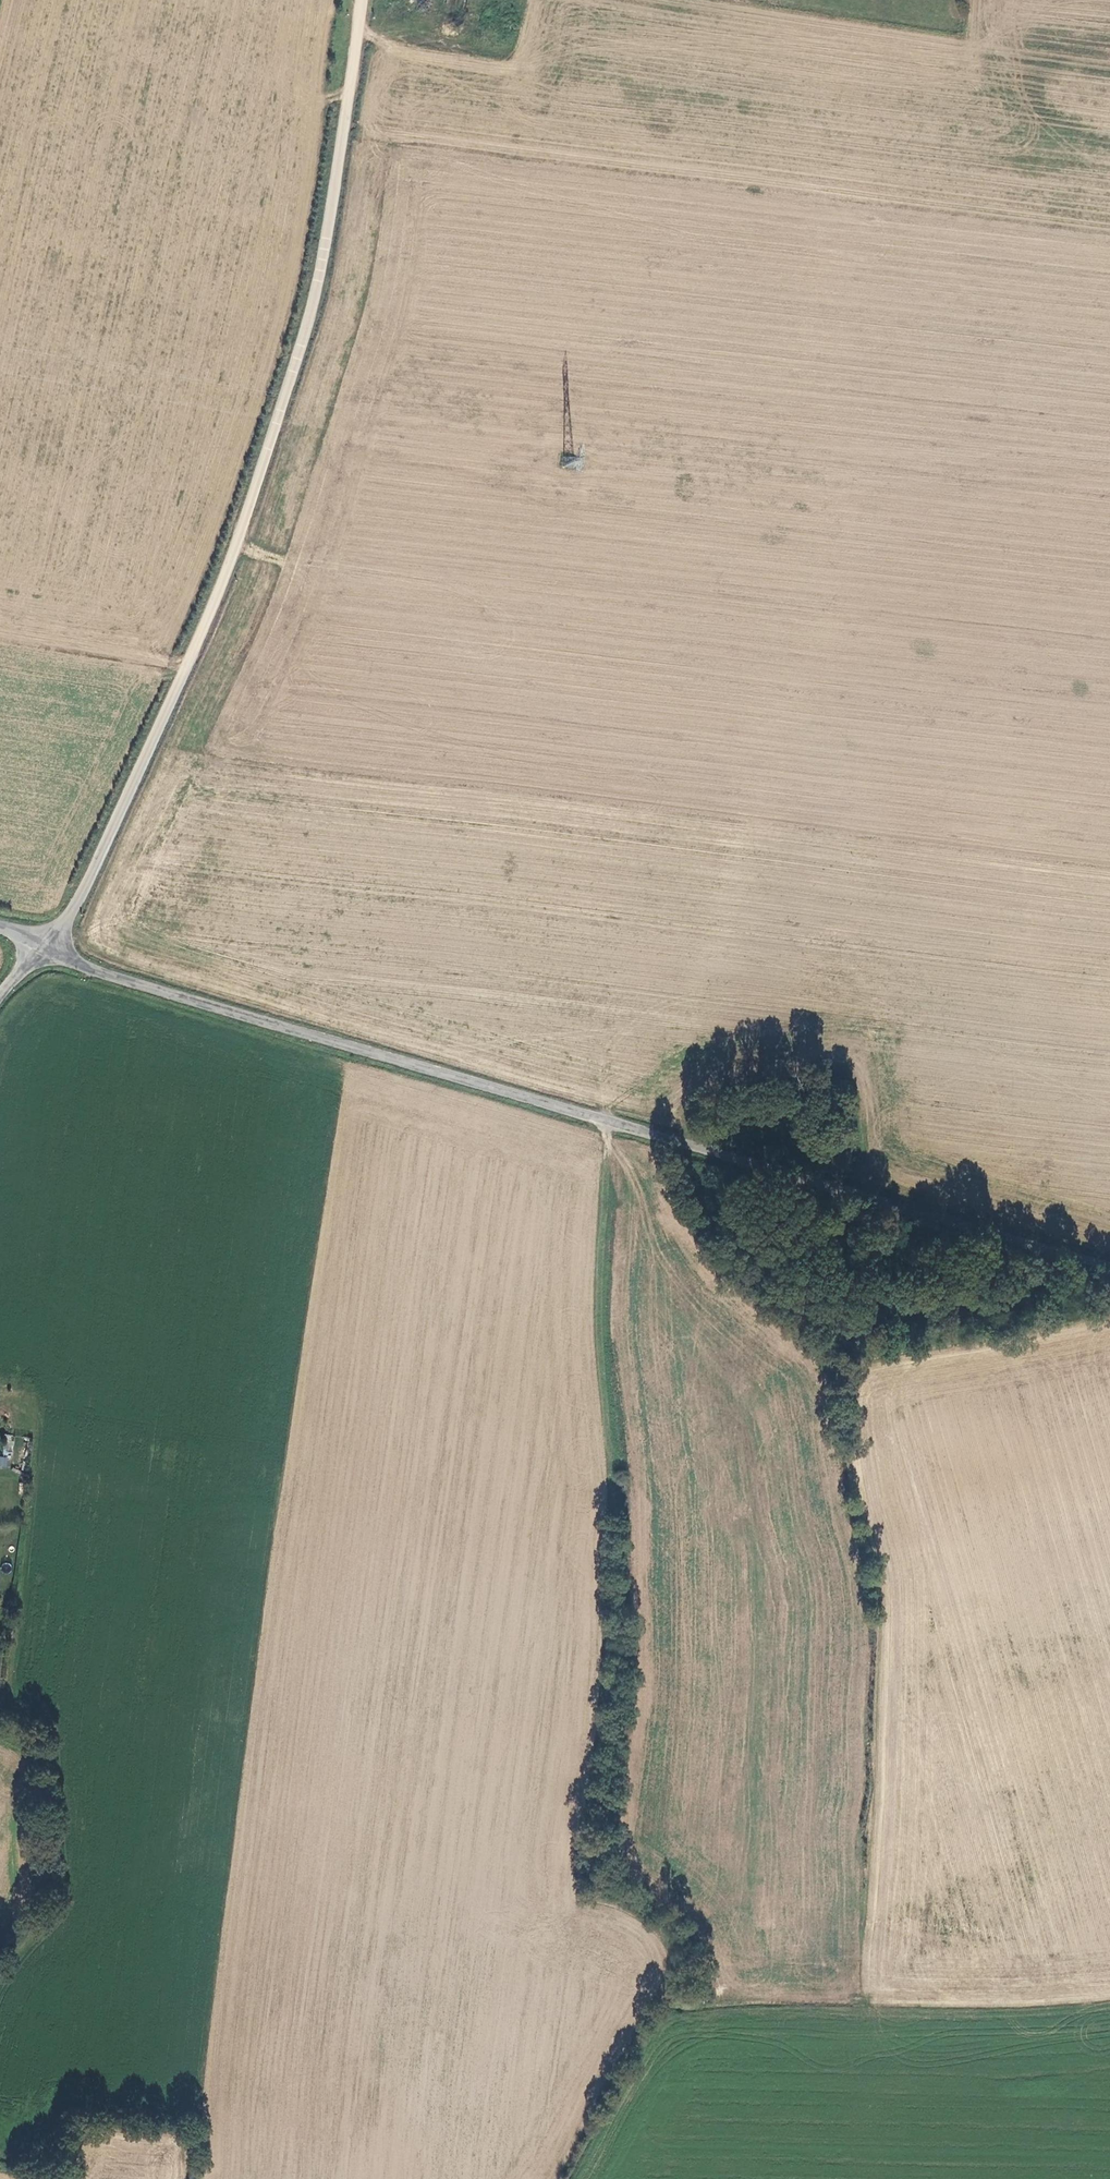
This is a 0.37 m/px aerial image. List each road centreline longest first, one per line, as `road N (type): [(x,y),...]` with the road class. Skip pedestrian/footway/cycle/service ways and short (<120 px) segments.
road 1 (tertiary): [(1109,1268),(140,983),(47,943)]
road 2 (unclassified): [(363,0),(312,316),(227,579),(93,869),(47,943)]

